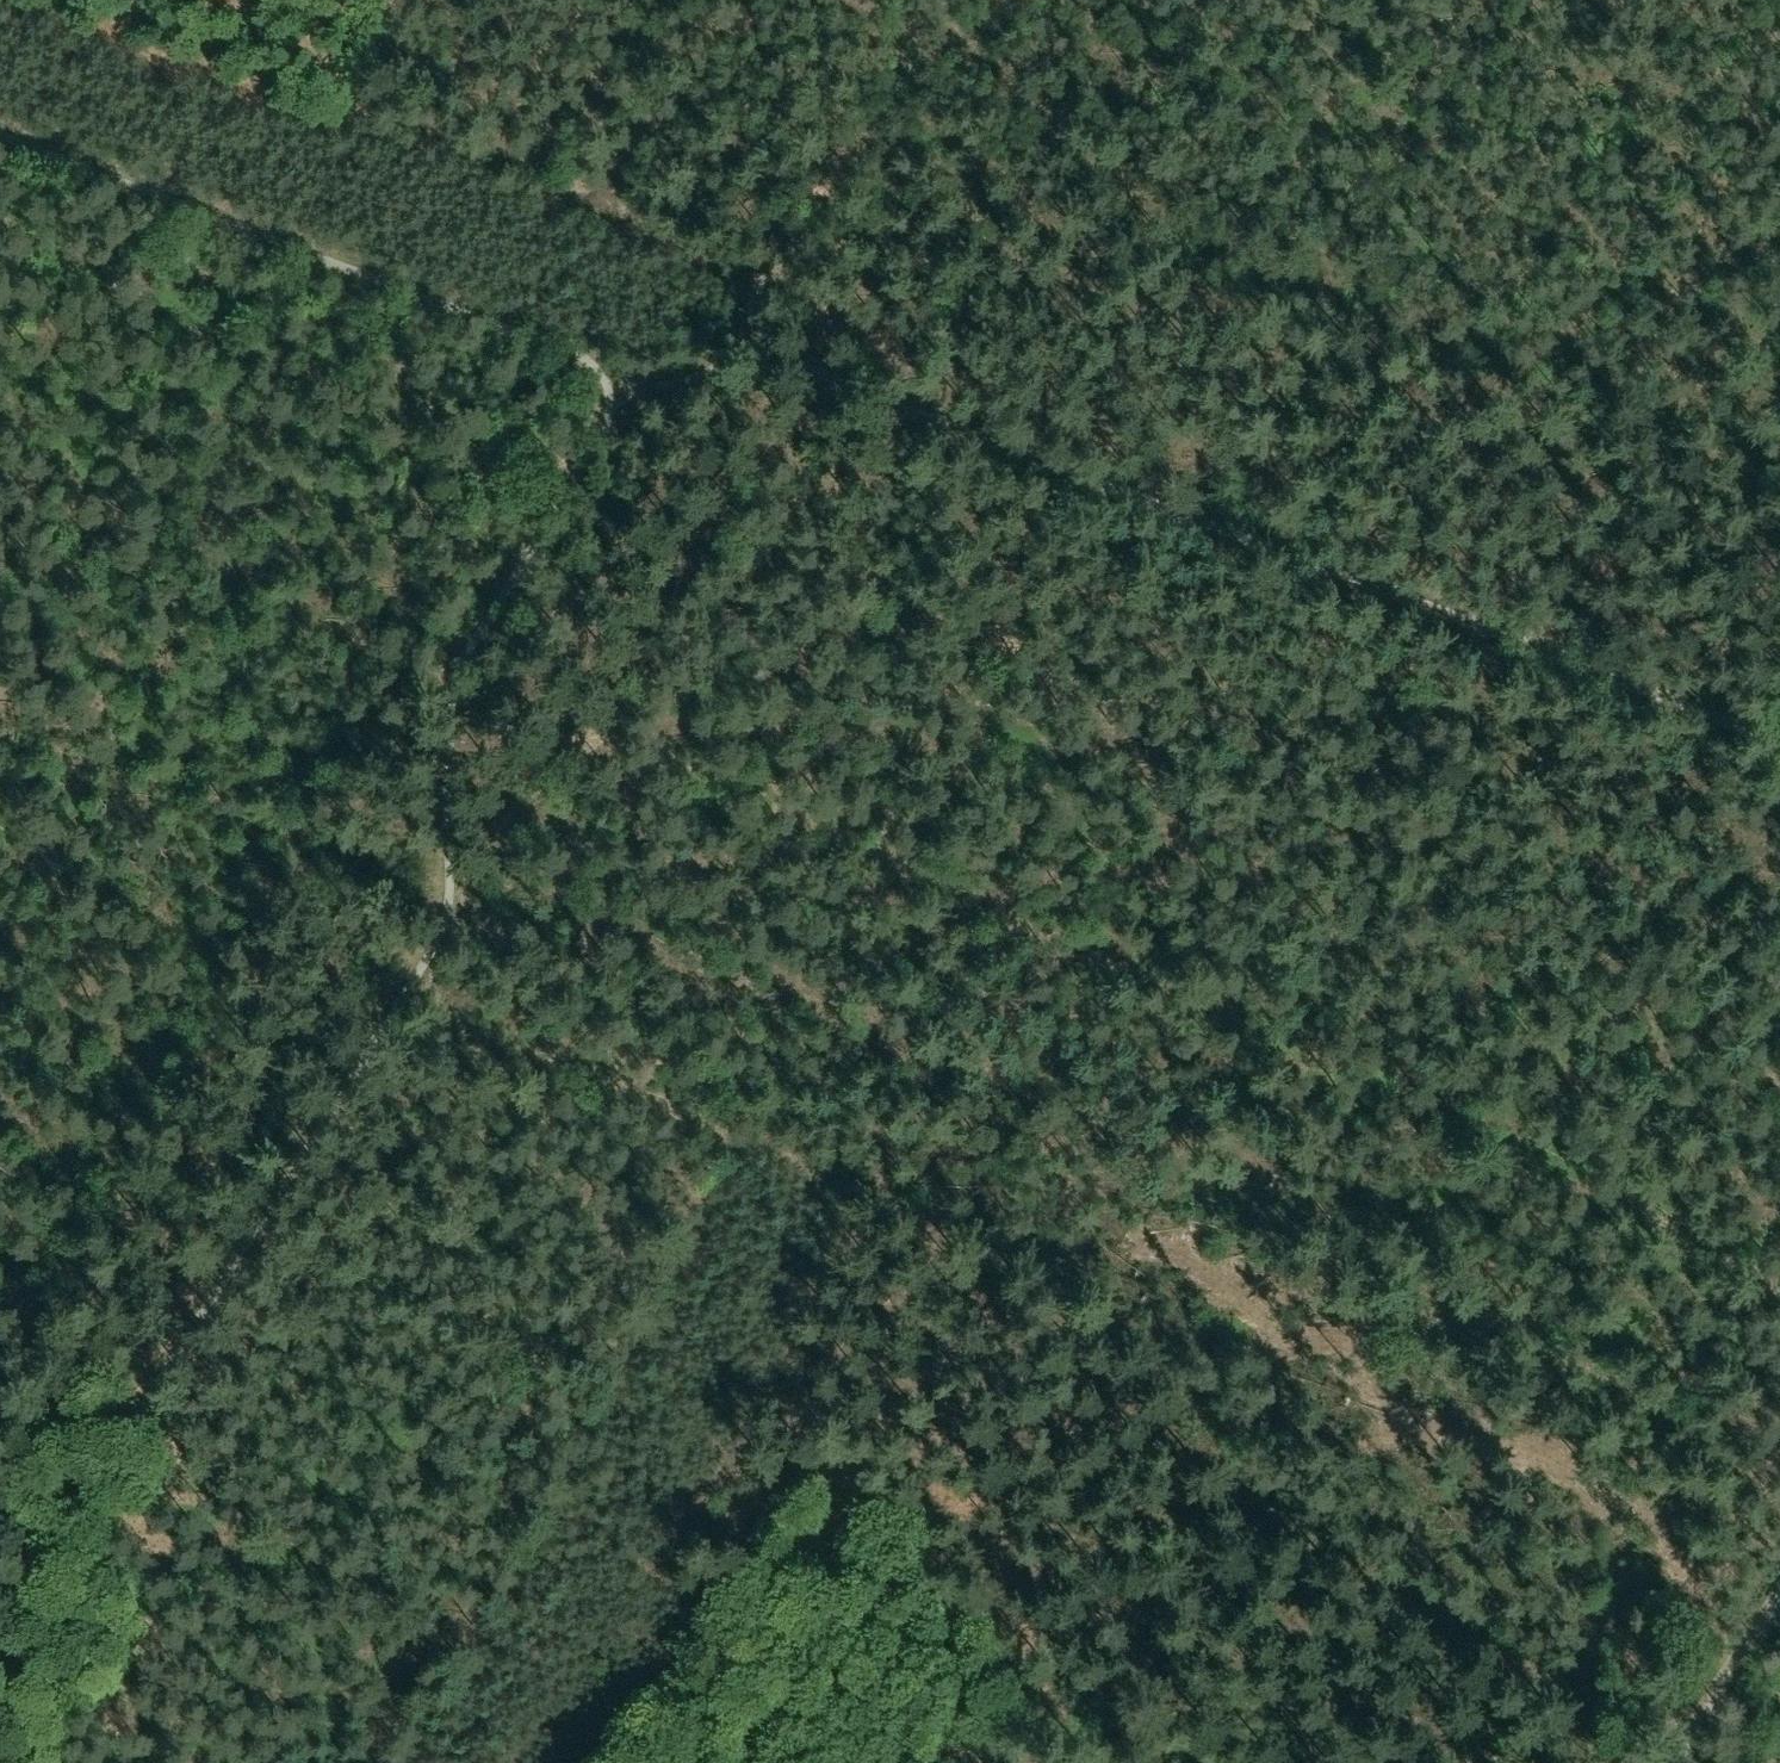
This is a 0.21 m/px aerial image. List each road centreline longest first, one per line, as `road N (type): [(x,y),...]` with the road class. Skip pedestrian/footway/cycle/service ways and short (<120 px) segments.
road 1 (track): [(1779,764),(736,366),(697,396),(631,382)]
road 2 (track): [(1662,1762),(1779,1574)]

